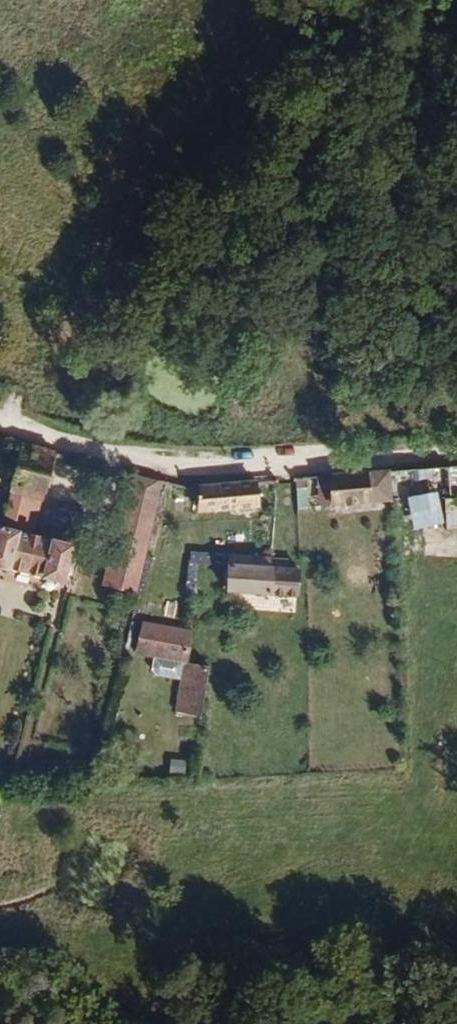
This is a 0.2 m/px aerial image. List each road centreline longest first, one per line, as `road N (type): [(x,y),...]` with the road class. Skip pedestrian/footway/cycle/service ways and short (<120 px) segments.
road 1 (track): [(456,447),(135,447),(0,409)]

